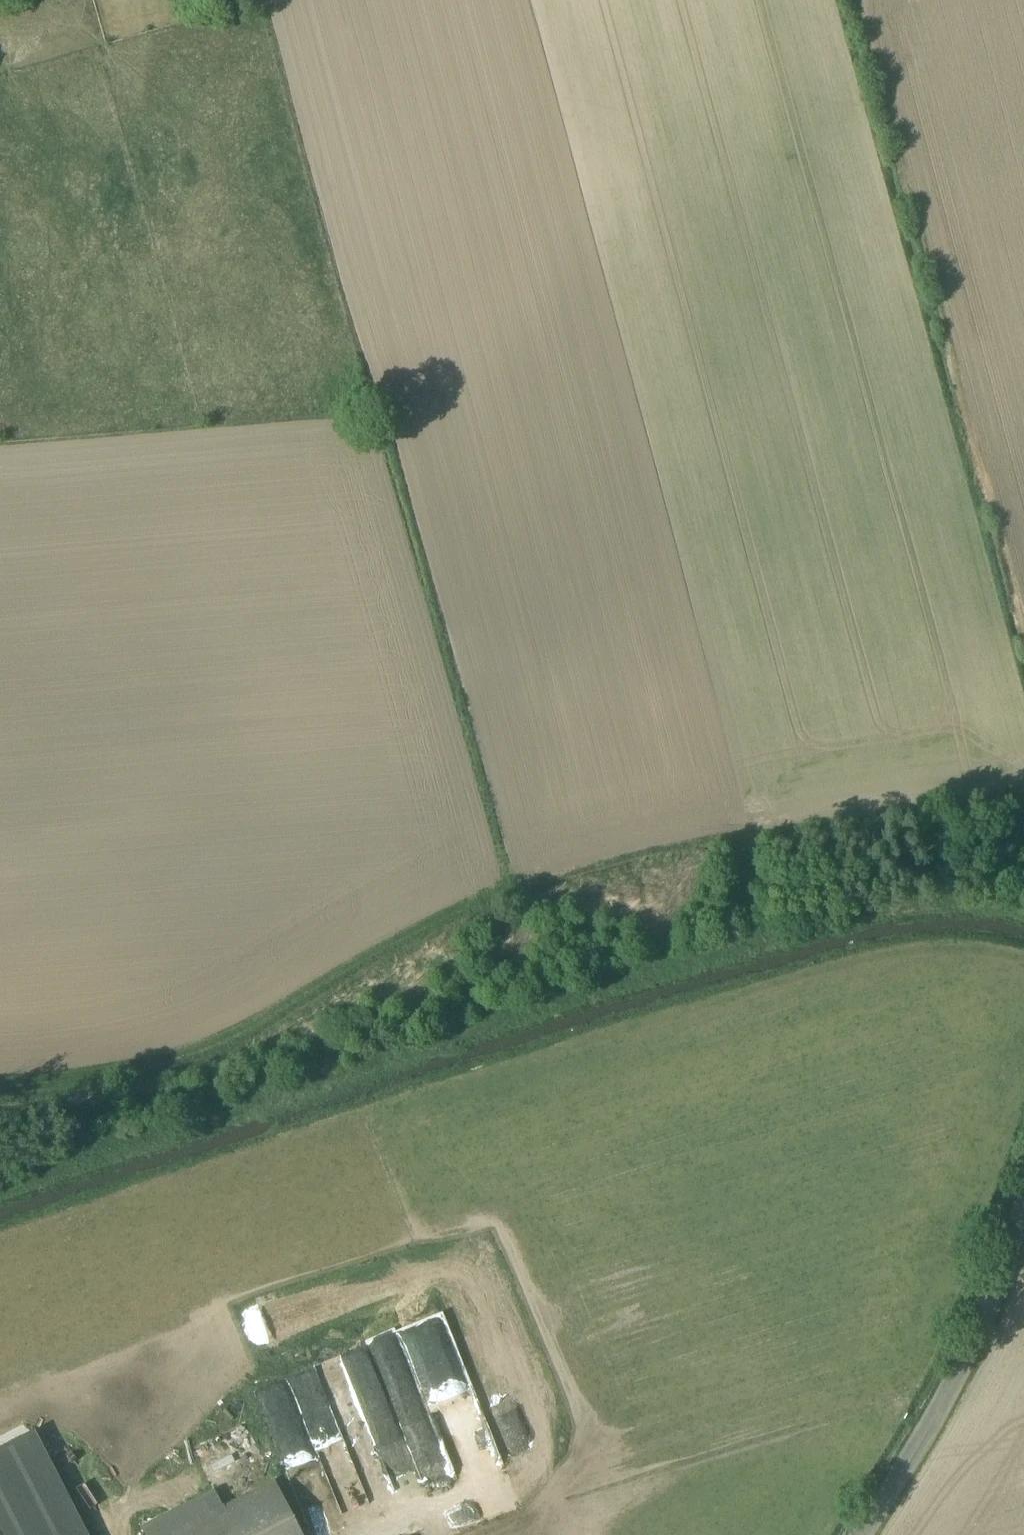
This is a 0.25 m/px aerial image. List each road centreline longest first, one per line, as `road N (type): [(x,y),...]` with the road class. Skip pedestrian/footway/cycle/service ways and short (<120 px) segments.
road 1 (track): [(1023,910),(958,901),(879,909),(0,1188)]
road 2 (unclassified): [(859,1534),(993,1297),(1023,1211)]

